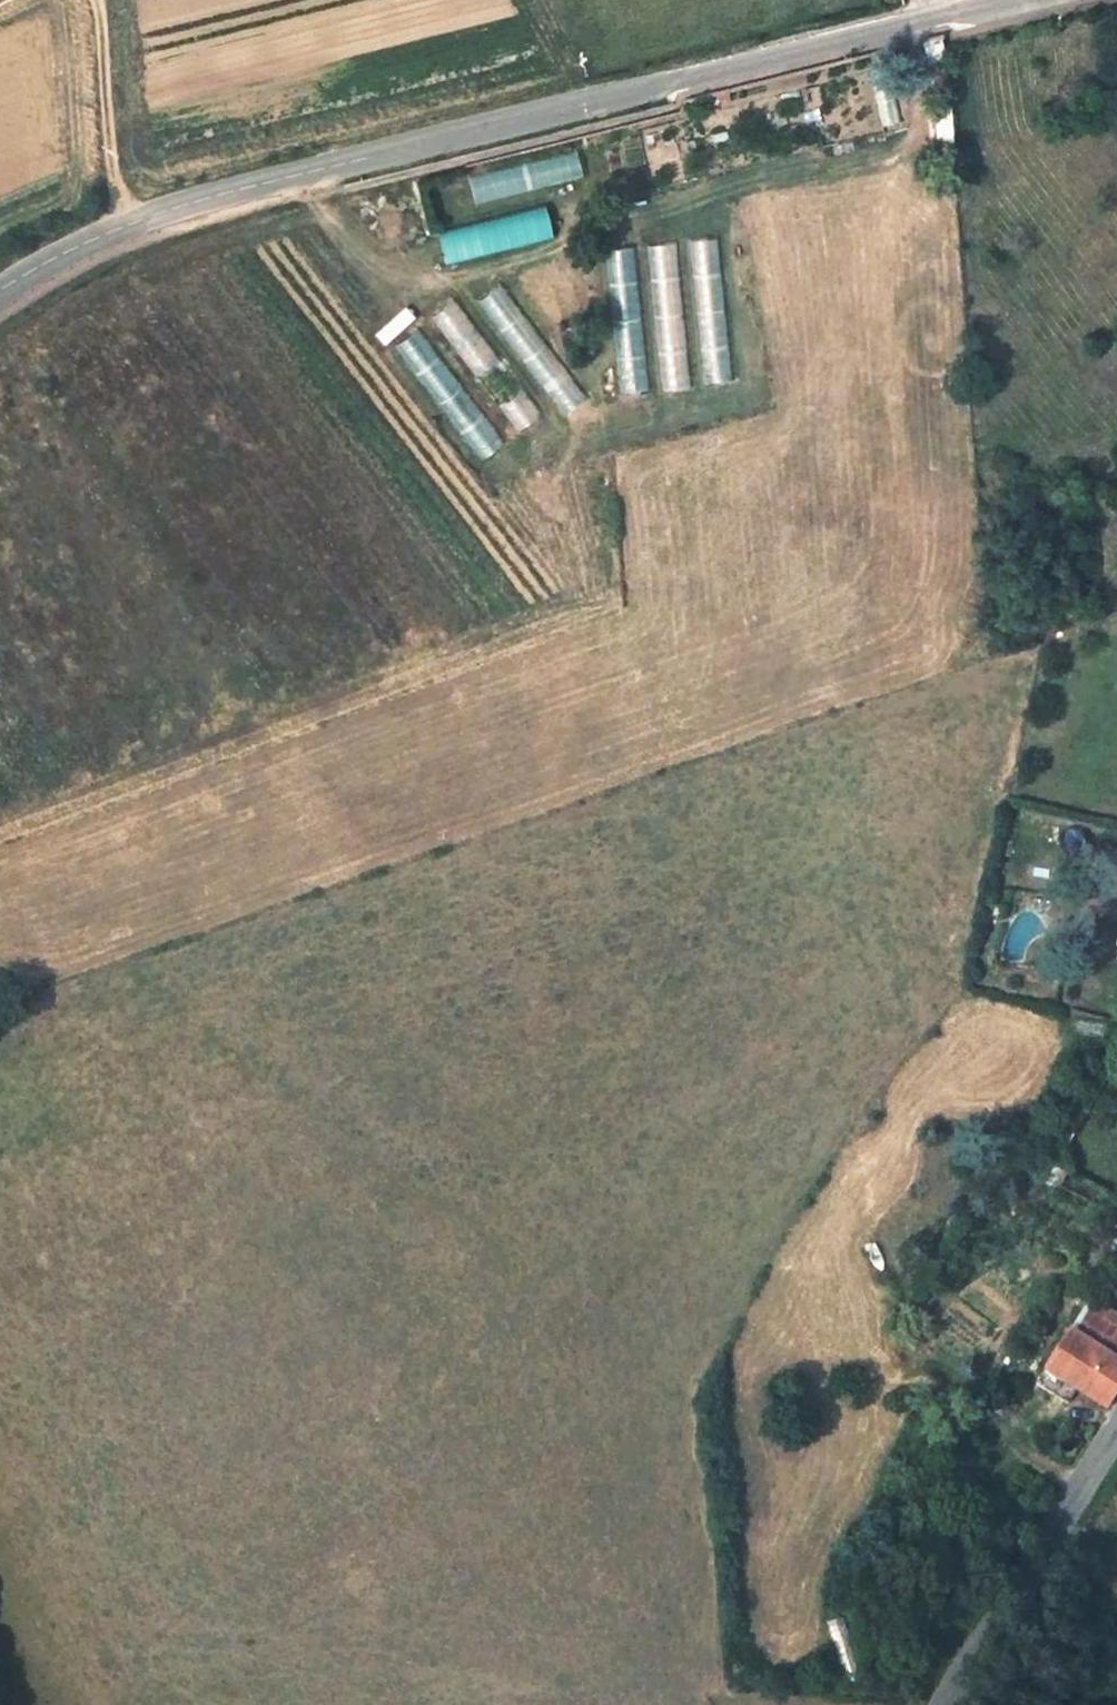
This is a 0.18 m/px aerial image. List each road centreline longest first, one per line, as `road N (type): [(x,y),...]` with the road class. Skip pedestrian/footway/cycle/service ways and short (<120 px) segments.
road 1 (tertiary): [(0,301),(124,226),(1038,0)]
road 2 (tertiary): [(1116,1430),(946,1704)]

